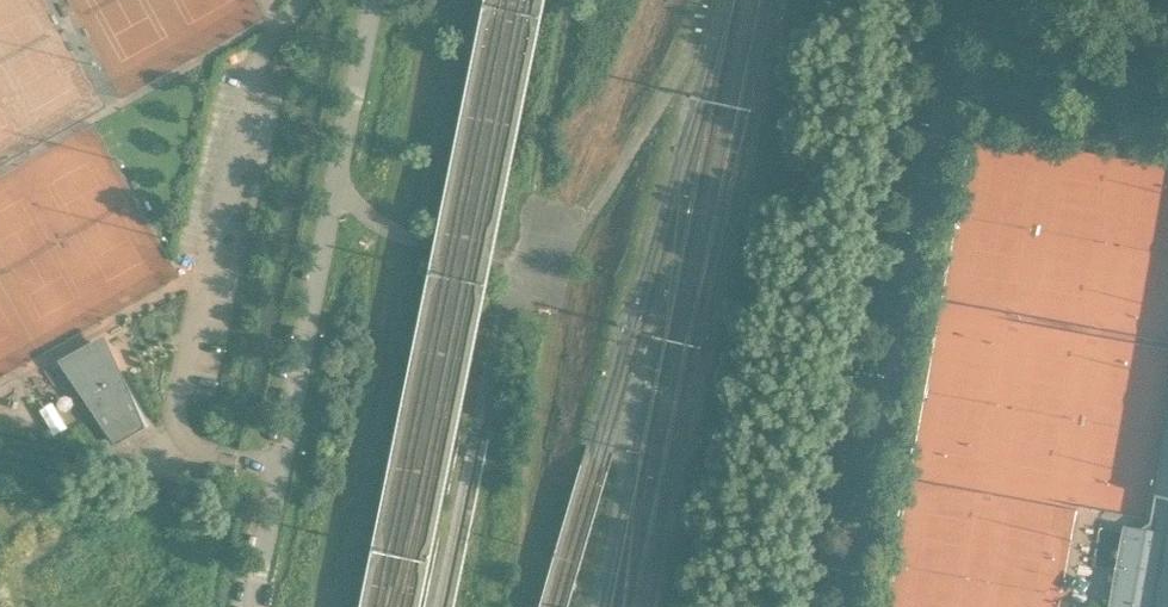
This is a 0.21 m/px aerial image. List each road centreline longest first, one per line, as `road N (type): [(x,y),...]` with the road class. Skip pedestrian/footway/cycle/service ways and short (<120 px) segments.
road 1 (unclassified): [(254,606),(369,0)]
road 2 (unclassified): [(856,606),(962,0)]

